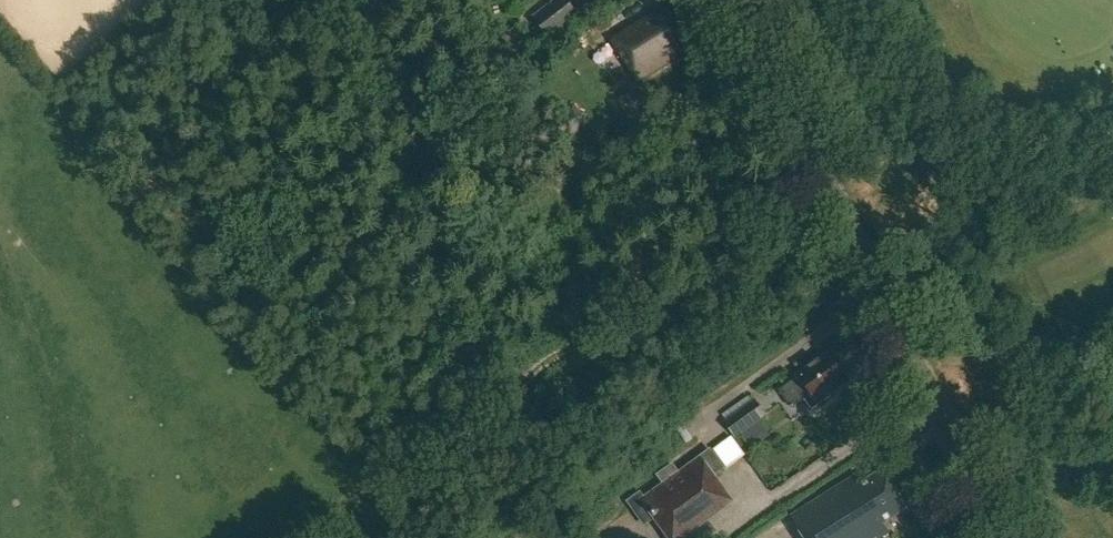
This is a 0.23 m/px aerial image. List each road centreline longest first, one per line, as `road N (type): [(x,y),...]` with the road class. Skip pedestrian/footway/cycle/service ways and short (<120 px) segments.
road 1 (track): [(310,537),(824,165)]
road 2 (tertiary): [(1002,537),(824,165),(734,0)]

